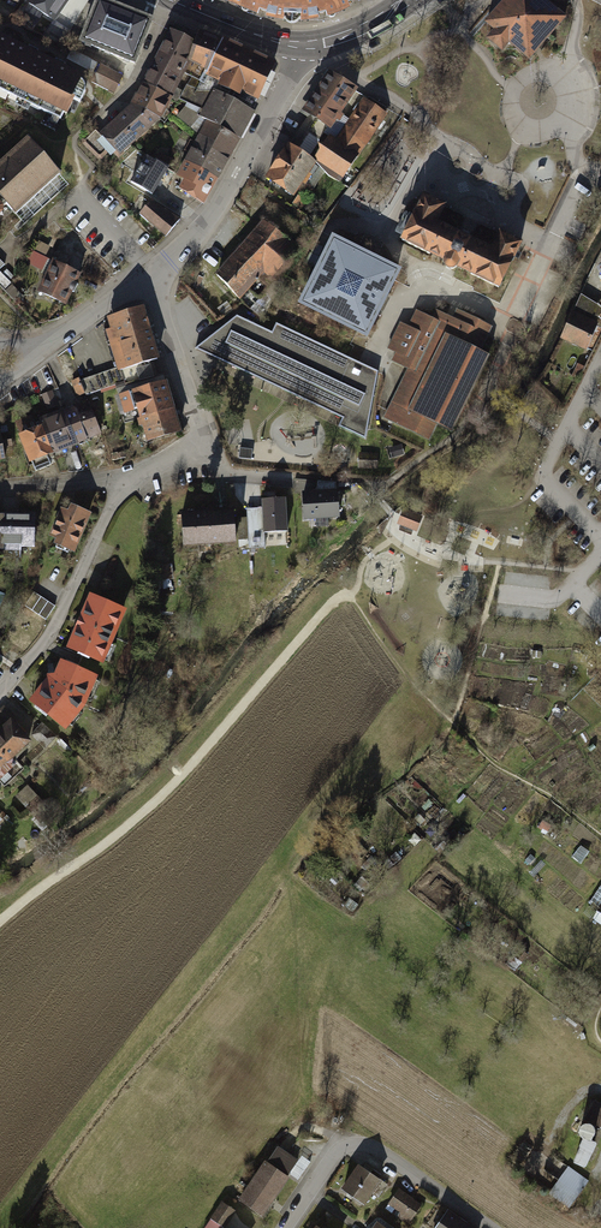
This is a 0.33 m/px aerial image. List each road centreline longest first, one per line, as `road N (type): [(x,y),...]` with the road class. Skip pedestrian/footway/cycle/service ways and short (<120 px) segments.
road 1 (residential): [(140,279),(205,227),(292,77),(298,48)]
road 2 (residential): [(140,279),(206,454),(116,483)]
road 3 (residential): [(283,1227),(331,1157),(359,1143),(491,1227)]
road 4 (track): [(577,578),(443,554),(390,534),(334,579)]
road 5 (residential): [(116,483),(39,648),(0,694)]
road 6 (primary): [(298,48),(165,0)]
road 7 (primary): [(409,0),(348,38),(298,48)]
road 8 (residential): [(44,351),(140,279)]

